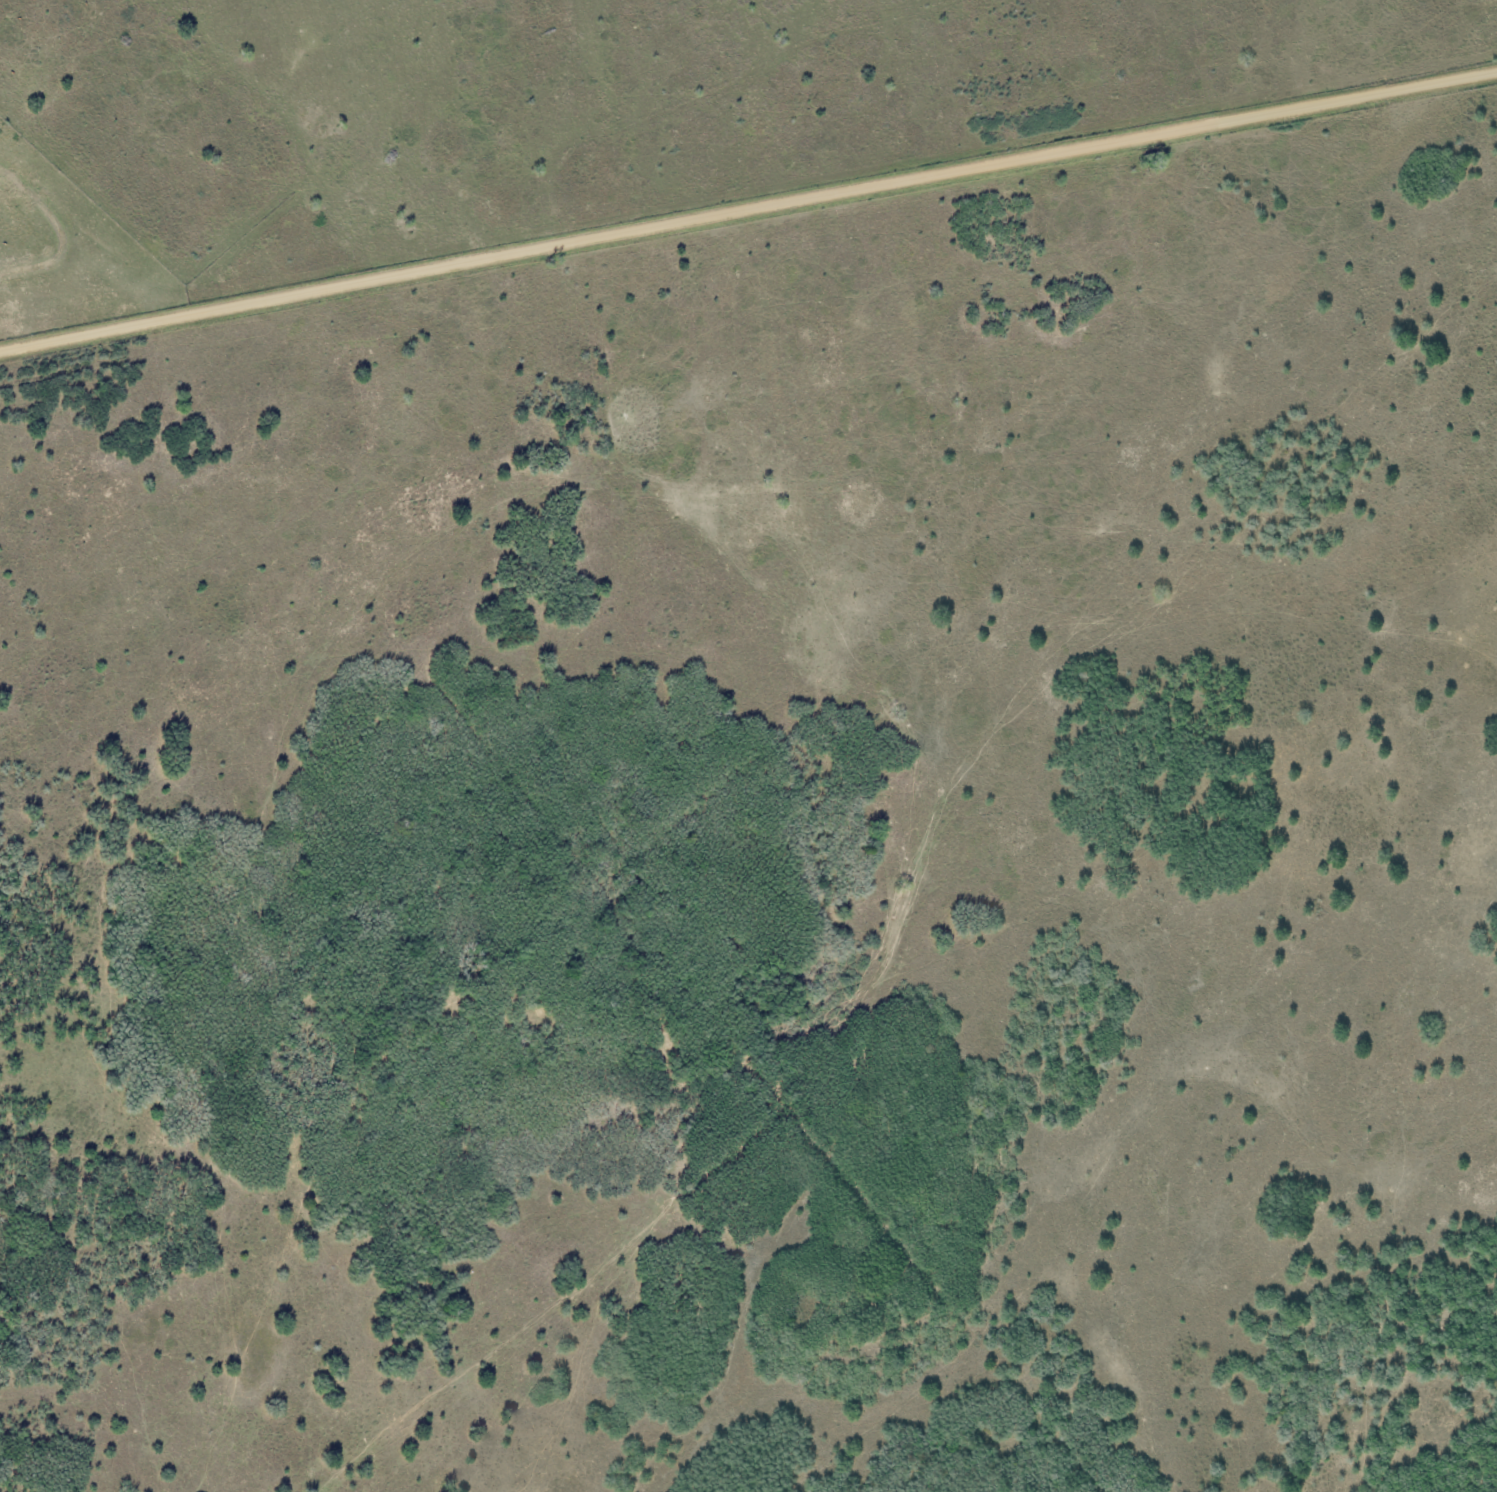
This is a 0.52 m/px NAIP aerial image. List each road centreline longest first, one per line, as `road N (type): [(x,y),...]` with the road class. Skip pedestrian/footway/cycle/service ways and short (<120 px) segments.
road 1 (residential): [(0,349),(1496,69)]

